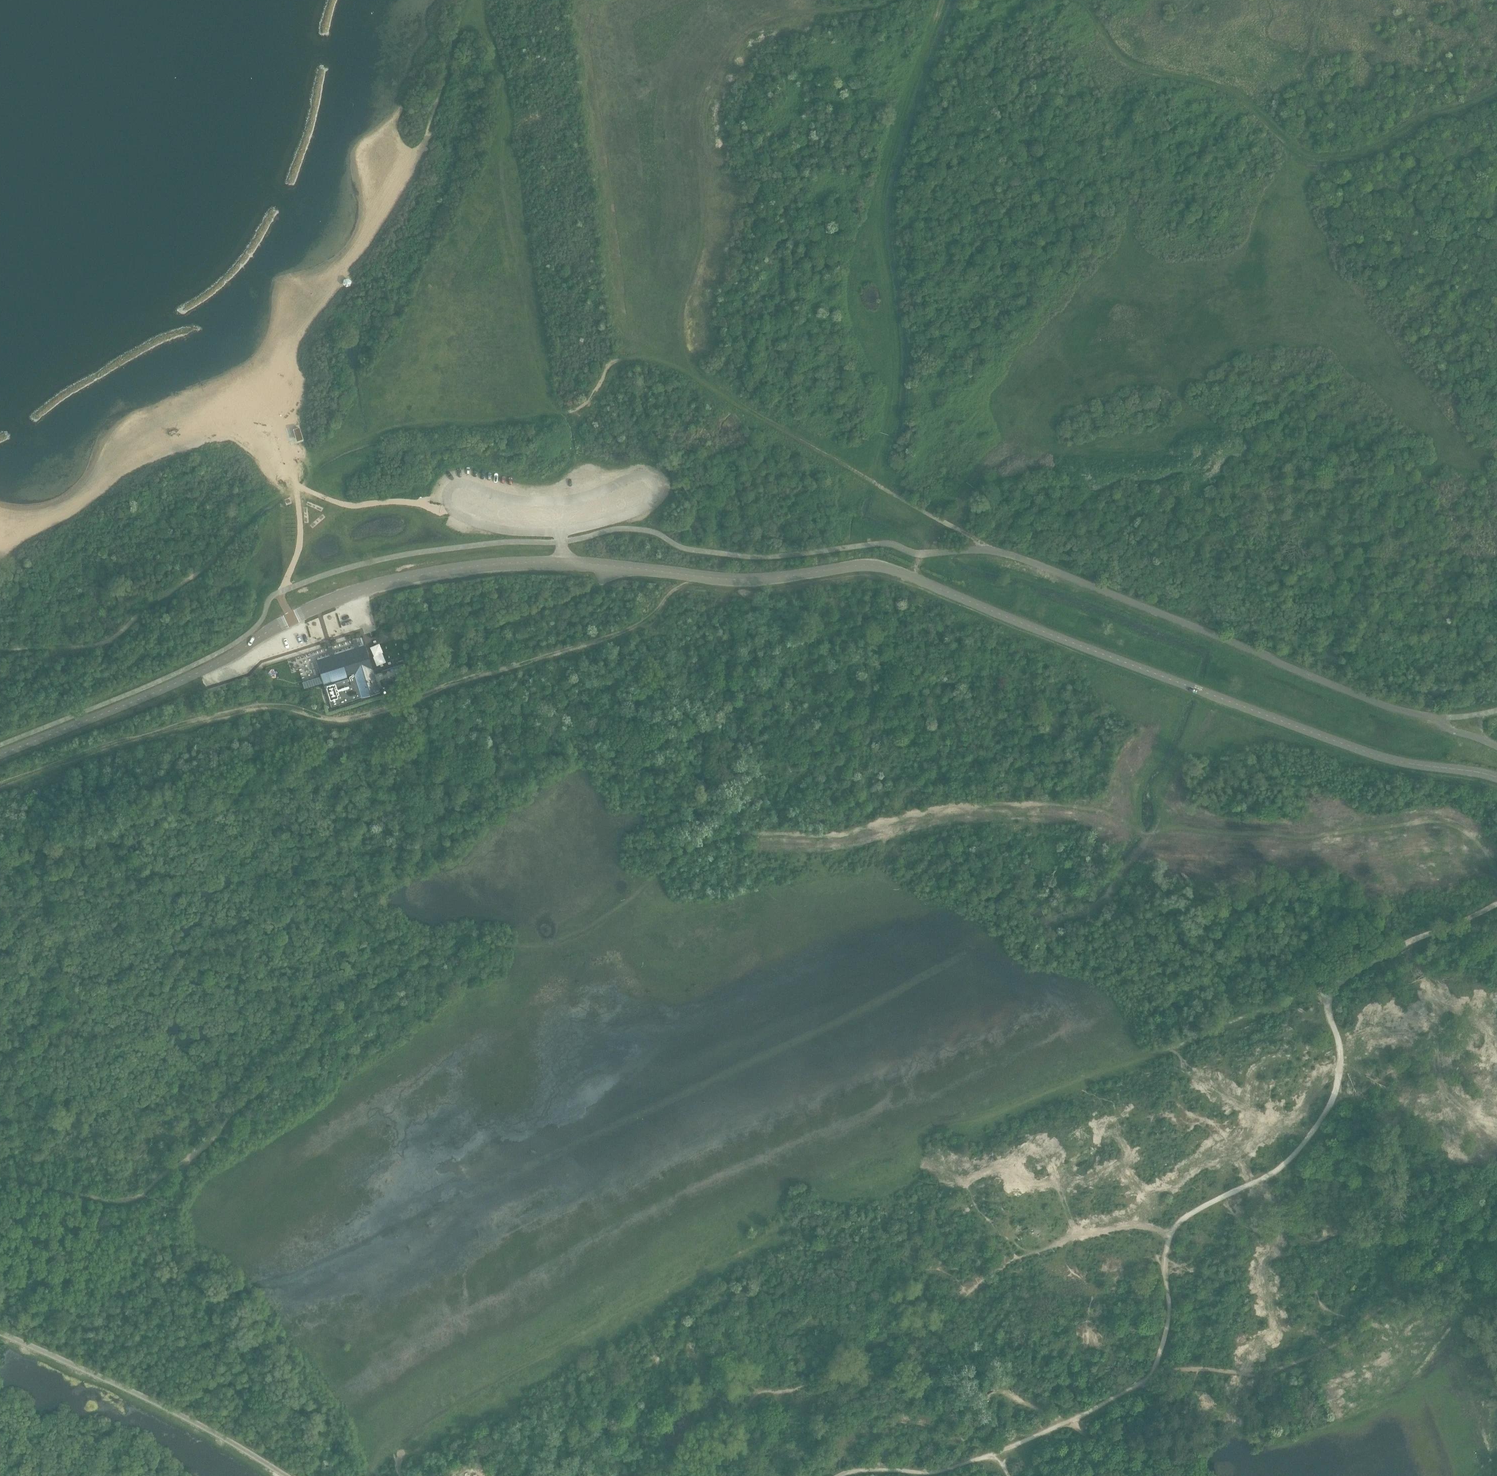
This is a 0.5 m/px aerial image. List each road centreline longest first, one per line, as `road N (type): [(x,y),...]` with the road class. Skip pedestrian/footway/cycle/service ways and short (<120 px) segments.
road 1 (unclassified): [(1496,779),(1373,754),(889,569),(857,565),(735,579),(505,563),(394,580),(318,607),(199,672),(0,755)]
road 2 (track): [(872,481),(897,376),(879,213),(884,176),(944,0)]
road 3 (track): [(1022,1103),(1282,1000),(1330,989)]
road 4 (track): [(872,481),(653,353)]
road 5 (track): [(439,640),(588,595),(613,565)]
road 6 (track): [(981,550),(872,481)]

